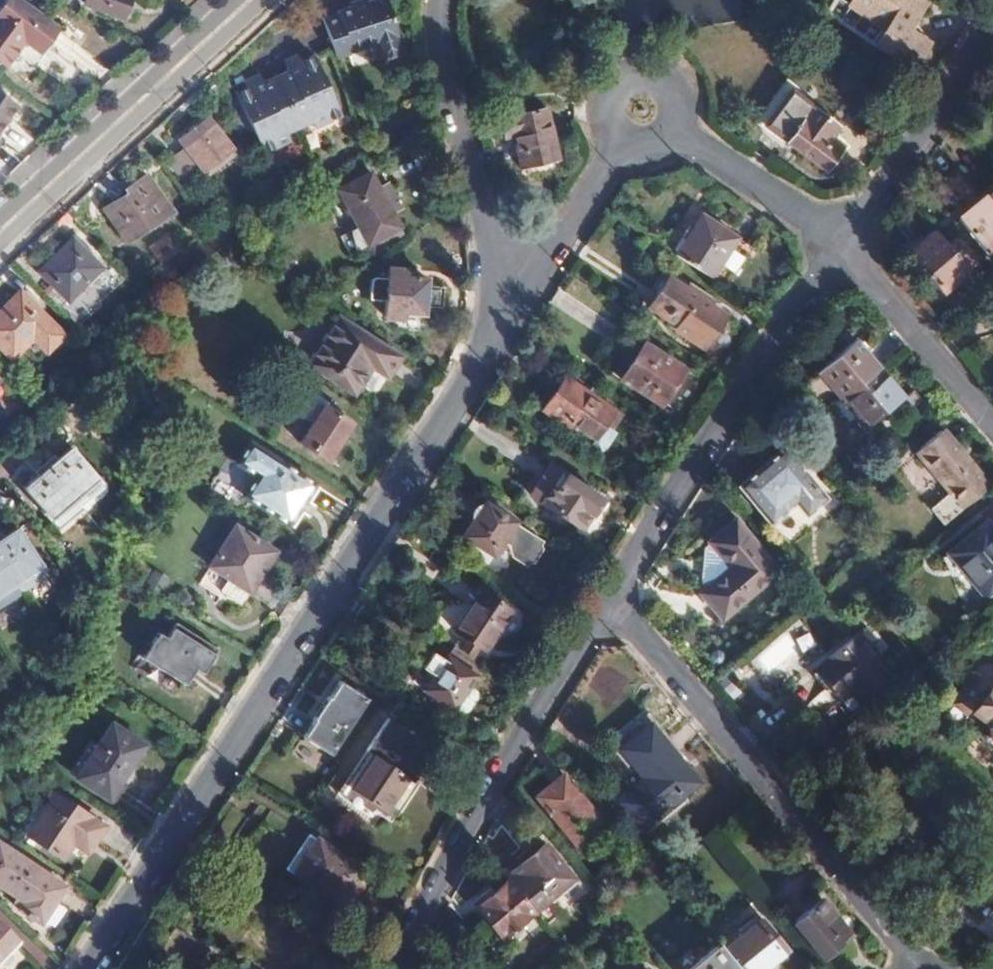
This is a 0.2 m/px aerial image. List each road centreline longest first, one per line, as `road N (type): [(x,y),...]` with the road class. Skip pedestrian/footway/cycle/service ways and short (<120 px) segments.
road 1 (residential): [(88,968),(465,385),(502,299)]
road 2 (residential): [(908,968),(611,603)]
road 3 (residential): [(611,603),(492,783),(392,968)]
road 4 (residential): [(837,253),(709,439),(611,603)]
road 5 (tertiary): [(0,248),(267,0)]
road 6 (tertiary): [(234,0),(0,220)]
road 7 (residential): [(439,0),(434,23),(458,158),(502,299)]
road 8 (residential): [(992,8),(938,110),(837,253)]
road 9 (residential): [(837,253),(992,436)]
road 10 (residential): [(666,137),(837,253)]
road 11 (residential): [(502,299),(562,230),(617,146)]
road 12 (residential): [(666,137),(667,98),(634,80),(613,89),(601,110),(617,146)]

